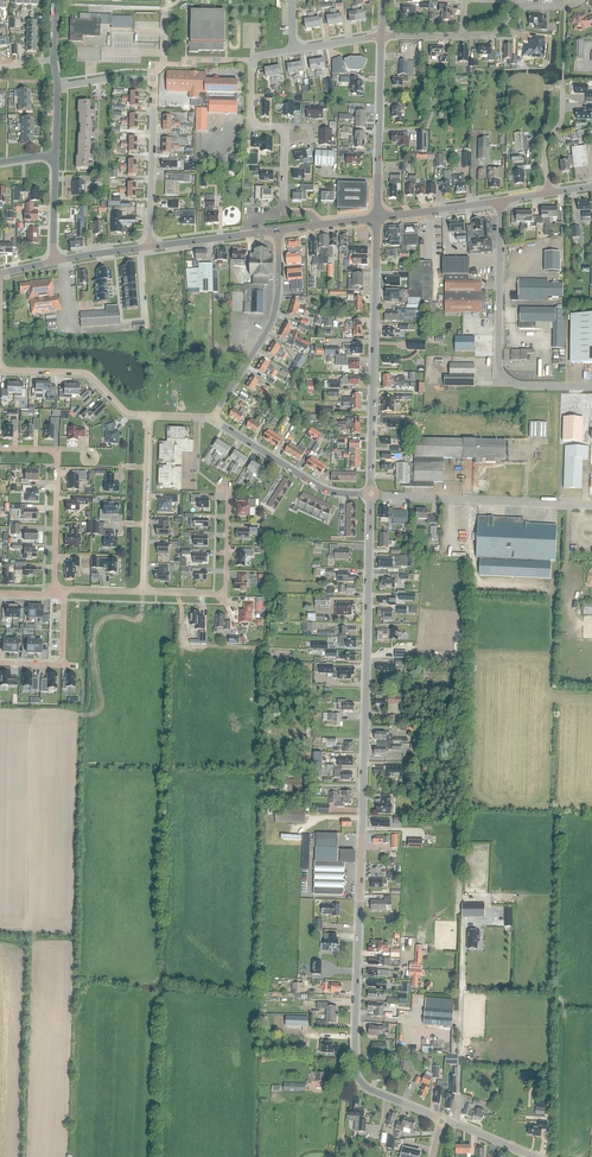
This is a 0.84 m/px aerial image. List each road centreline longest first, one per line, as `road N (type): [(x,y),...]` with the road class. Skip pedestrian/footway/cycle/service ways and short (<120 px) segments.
road 1 (tertiary): [(442,1119),(369,1090),(355,1072),(371,492)]
road 2 (unknown): [(90,665),(90,726),(155,726),(154,809),(89,806)]
road 3 (tertiary): [(371,492),(377,218)]
road 4 (unclassified): [(591,388),(504,381),(501,202)]
road 5 (unclassified): [(371,492),(591,505)]
road 6 (unclassified): [(215,418),(273,319),(278,231)]
road 7 (tertiary): [(377,218),(381,37)]
road 8 (unclassified): [(371,492),(326,489),(220,429),(215,418)]
road 9 (residential): [(148,246),(153,80)]
road 10 (residential): [(0,372),(87,374),(129,415),(149,416)]
road 11 (residential): [(57,451),(55,593)]
road 12 (unknown): [(149,592),(144,668),(79,664)]
road 13 (tertiary): [(148,246),(278,231)]
road 14 (tertiary): [(377,218),(501,202)]

